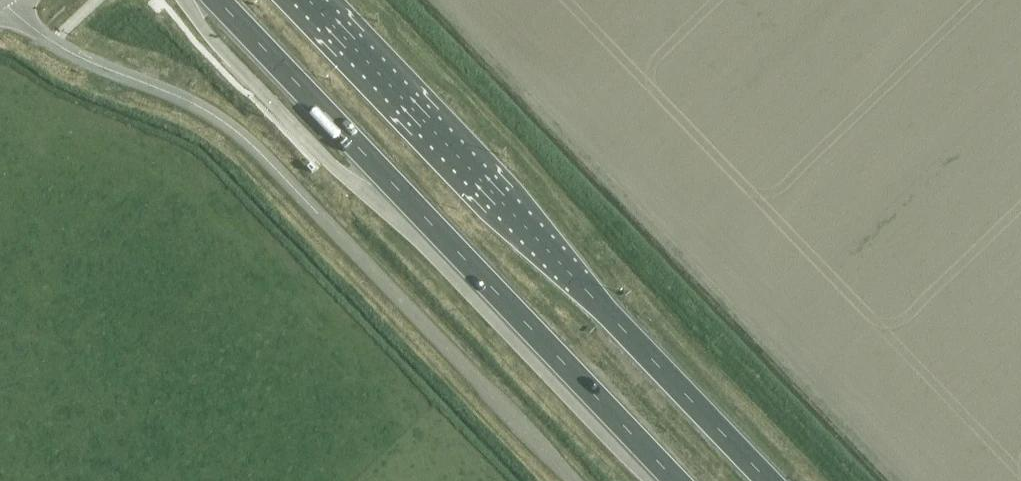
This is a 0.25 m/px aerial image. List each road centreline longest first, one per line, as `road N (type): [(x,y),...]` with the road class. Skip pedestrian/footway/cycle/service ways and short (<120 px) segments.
road 1 (unclassified): [(575,480),(299,188),(192,108),(52,43),(0,2)]
road 2 (trunk): [(775,480),(311,0)]
road 3 (trunk): [(209,0),(669,480)]

